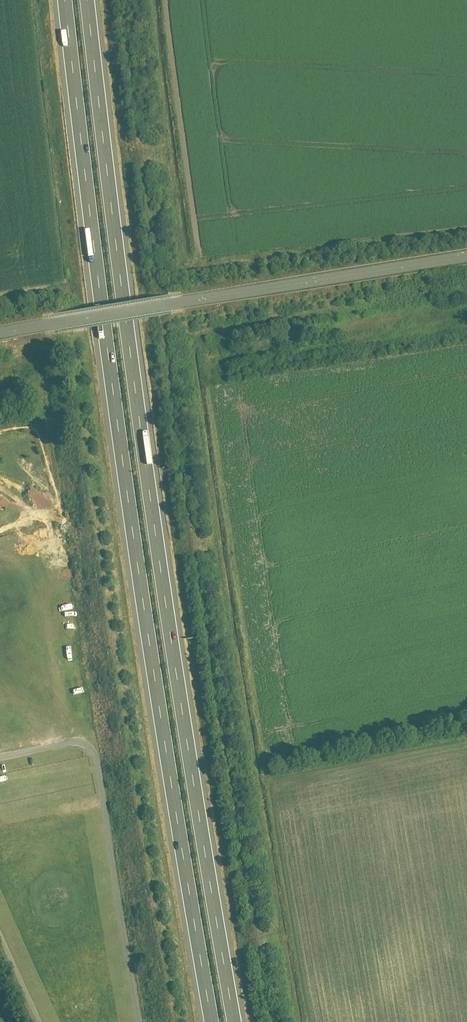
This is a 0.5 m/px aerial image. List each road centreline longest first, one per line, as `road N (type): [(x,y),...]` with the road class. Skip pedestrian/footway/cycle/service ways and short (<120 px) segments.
road 1 (motorway): [(67,0),(134,534),(213,1021)]
road 2 (motorway): [(235,1021),(156,531),(89,0)]
road 3 (unclassified): [(0,338),(466,263)]

